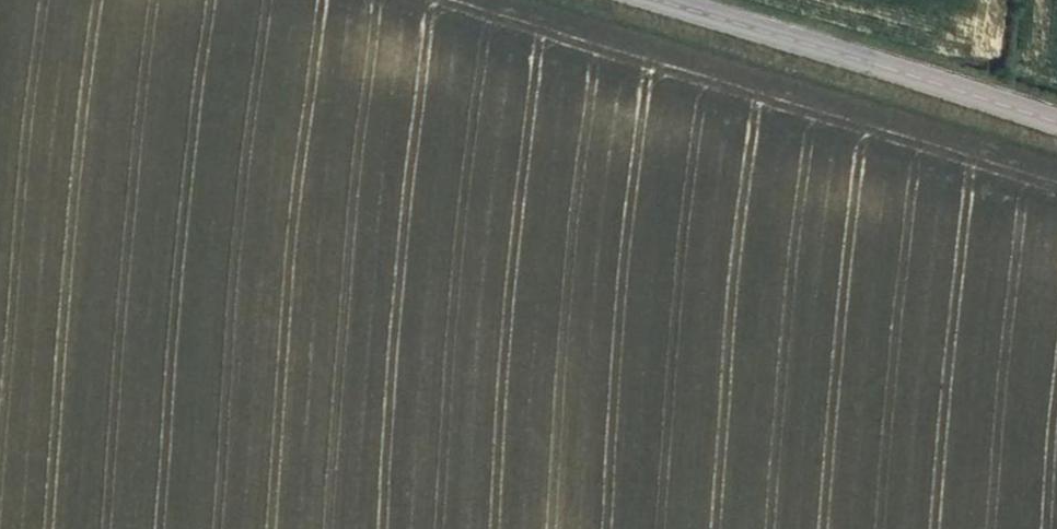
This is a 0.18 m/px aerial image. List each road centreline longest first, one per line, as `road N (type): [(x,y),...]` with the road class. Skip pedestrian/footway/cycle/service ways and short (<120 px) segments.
road 1 (tertiary): [(1056,120),(662,0)]

